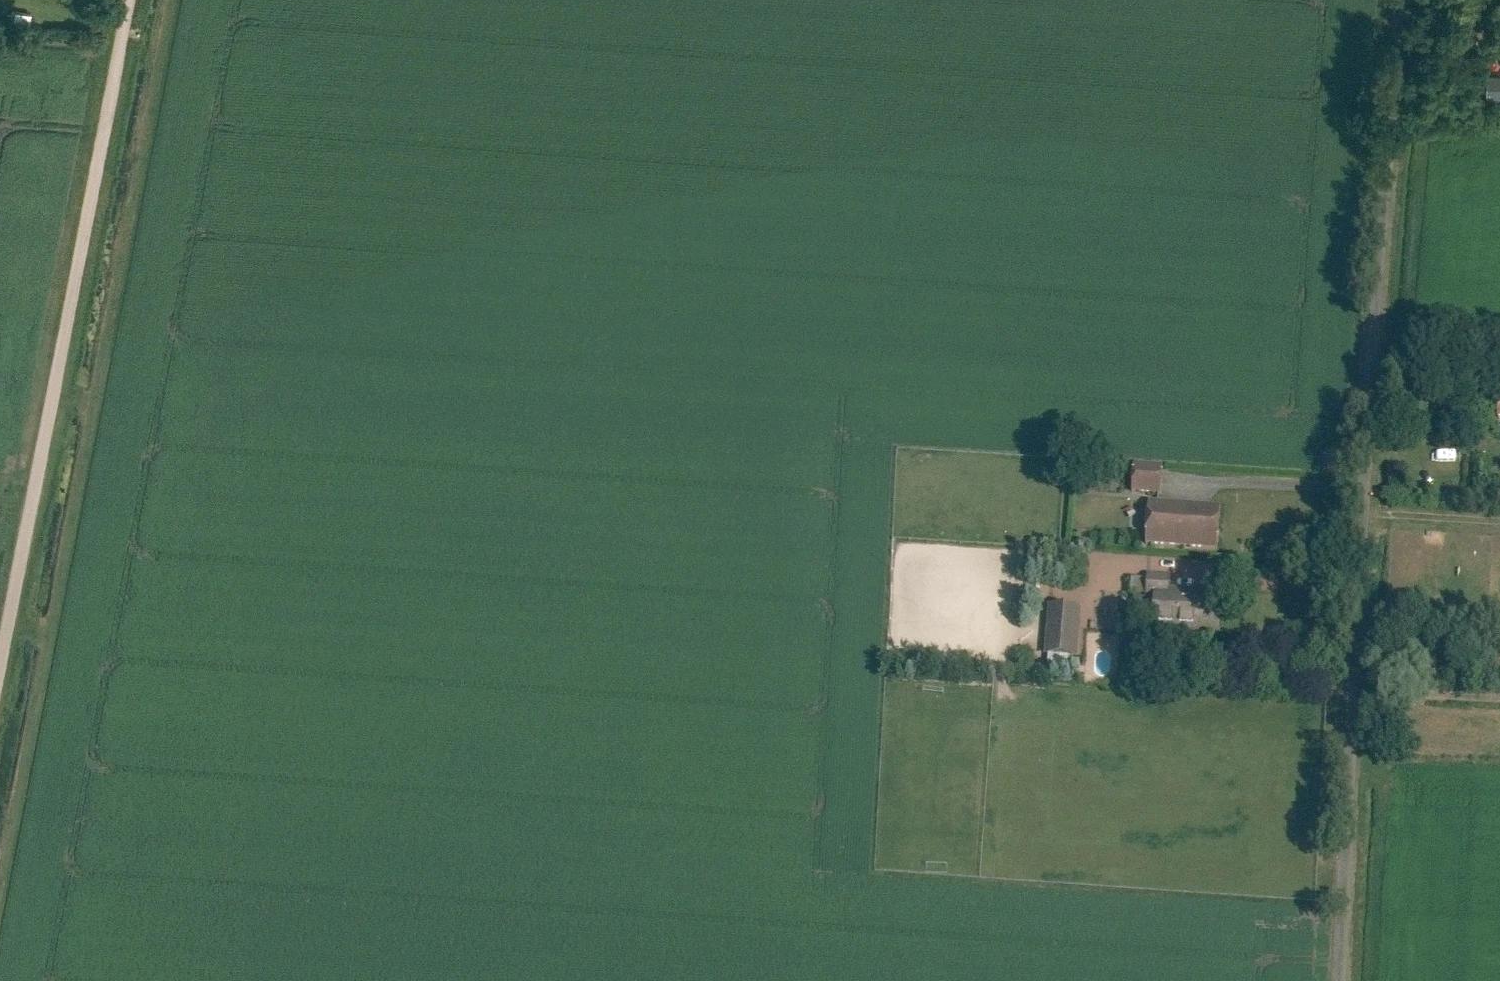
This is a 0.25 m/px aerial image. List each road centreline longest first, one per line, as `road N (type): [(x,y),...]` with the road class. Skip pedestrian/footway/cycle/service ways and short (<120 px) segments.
road 1 (unclassified): [(1339,980),(1364,461),(1402,0)]
road 2 (unclassified): [(0,662),(131,0)]

